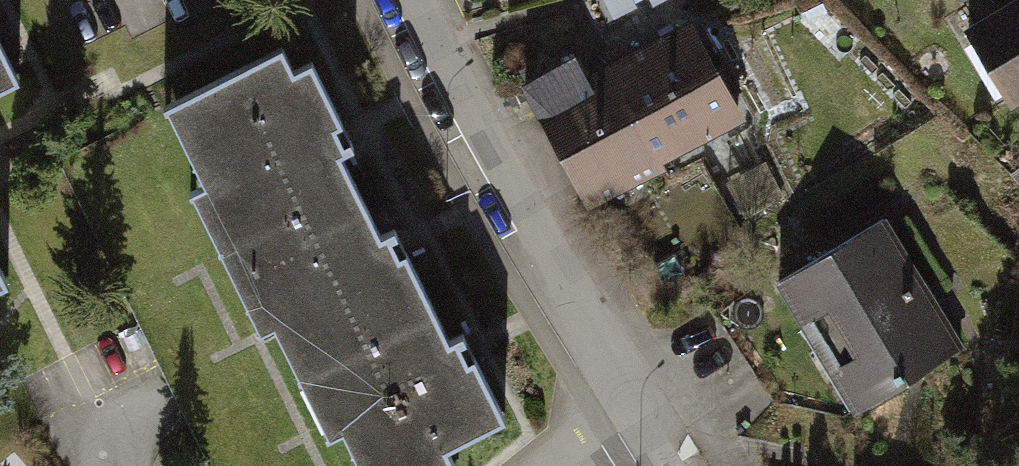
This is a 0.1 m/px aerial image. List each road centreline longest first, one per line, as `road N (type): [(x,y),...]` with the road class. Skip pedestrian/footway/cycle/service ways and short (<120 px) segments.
road 1 (residential): [(411,0),(632,400)]

